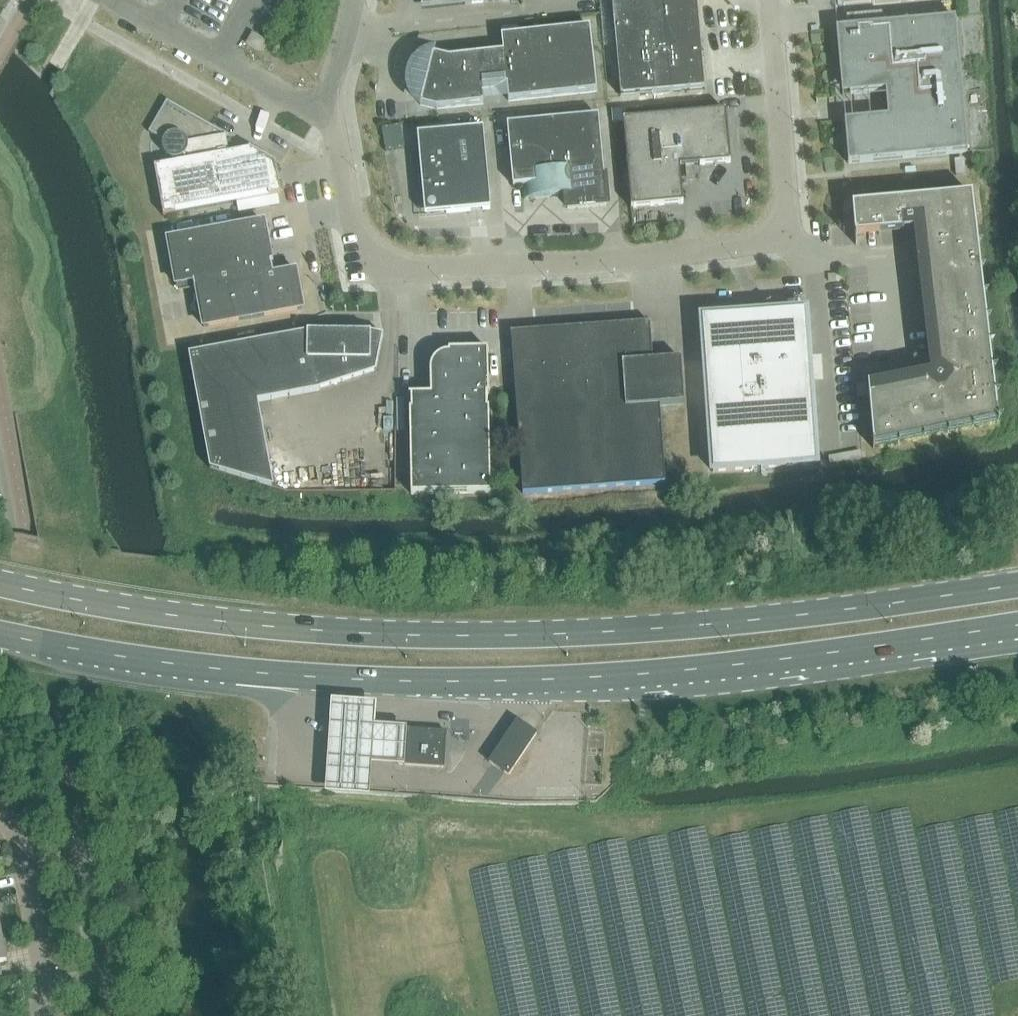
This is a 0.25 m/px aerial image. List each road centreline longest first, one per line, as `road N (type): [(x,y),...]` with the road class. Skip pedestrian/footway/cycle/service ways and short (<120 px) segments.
road 1 (trunk): [(1017,585),(703,627),(516,636),(258,627),(0,584)]
road 2 (trunk): [(0,635),(226,670),(559,681),(1017,625)]
road 3 (unclassified): [(767,0),(788,244),(410,271),(360,245),(330,118)]
road 4 (unclassified): [(330,118),(110,0)]
road 5 (residential): [(46,1015),(32,881),(22,843),(0,813)]
road 6 (unclassified): [(330,118),(352,0)]

